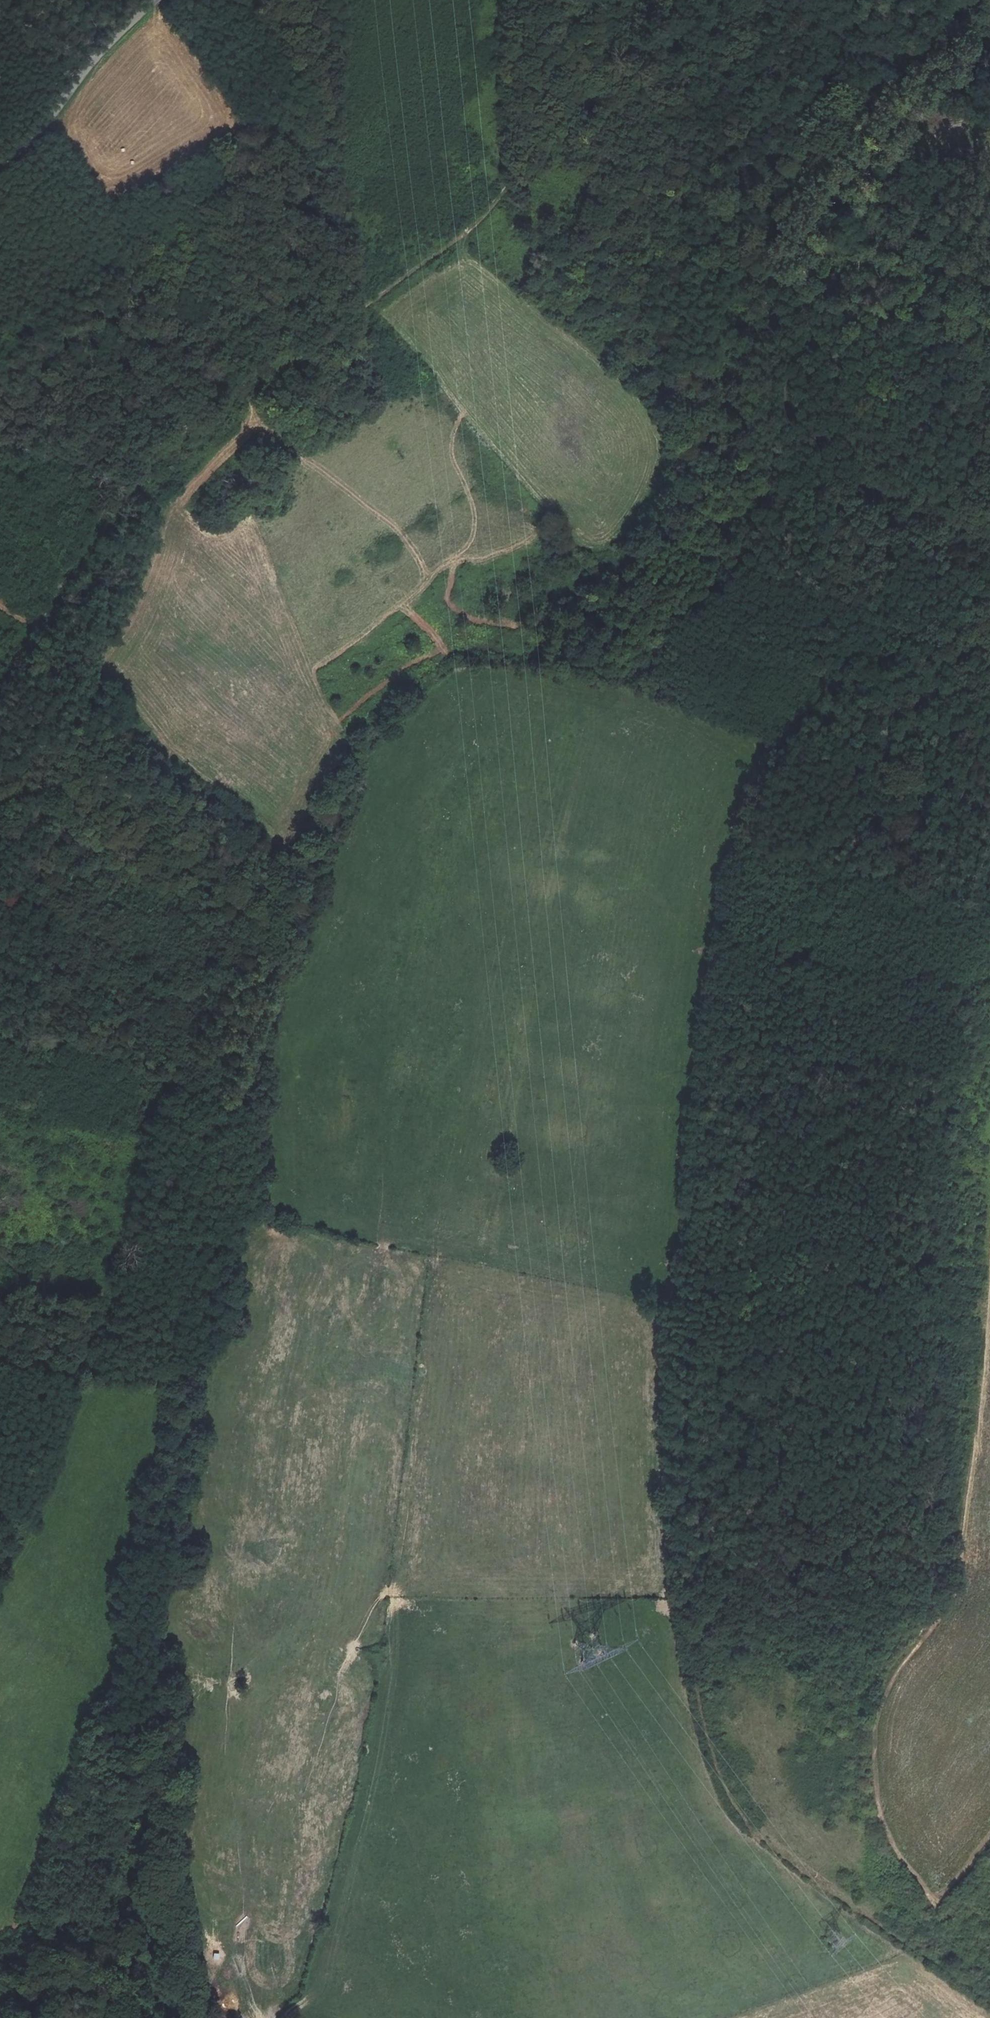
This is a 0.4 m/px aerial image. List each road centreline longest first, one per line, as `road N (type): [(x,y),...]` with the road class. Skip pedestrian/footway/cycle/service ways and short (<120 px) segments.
road 1 (track): [(0,696),(132,478),(255,377),(480,221),(560,128),(629,0)]
road 2 (unclassified): [(155,0),(0,164)]

